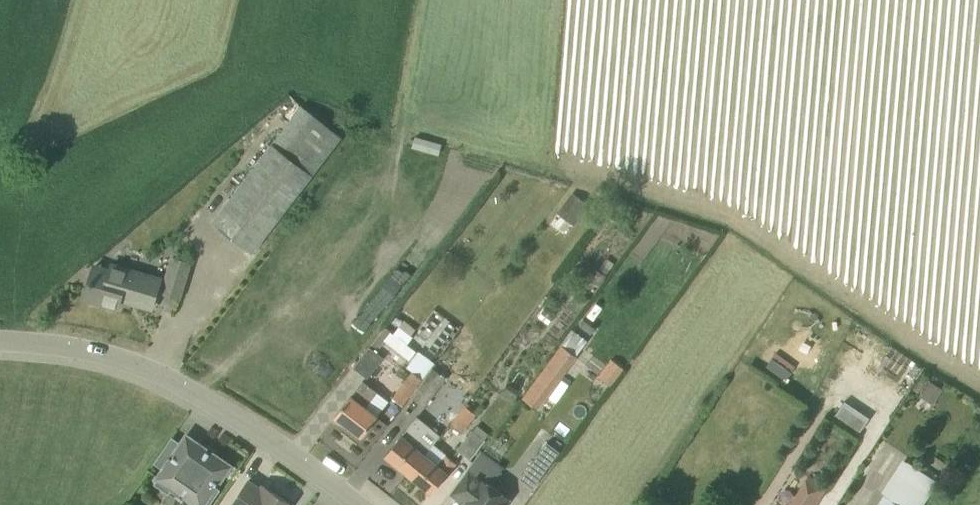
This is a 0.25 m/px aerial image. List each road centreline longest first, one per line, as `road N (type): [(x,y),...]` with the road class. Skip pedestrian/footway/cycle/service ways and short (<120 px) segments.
road 1 (unclassified): [(0,340),(143,368),(221,409),(358,504)]

